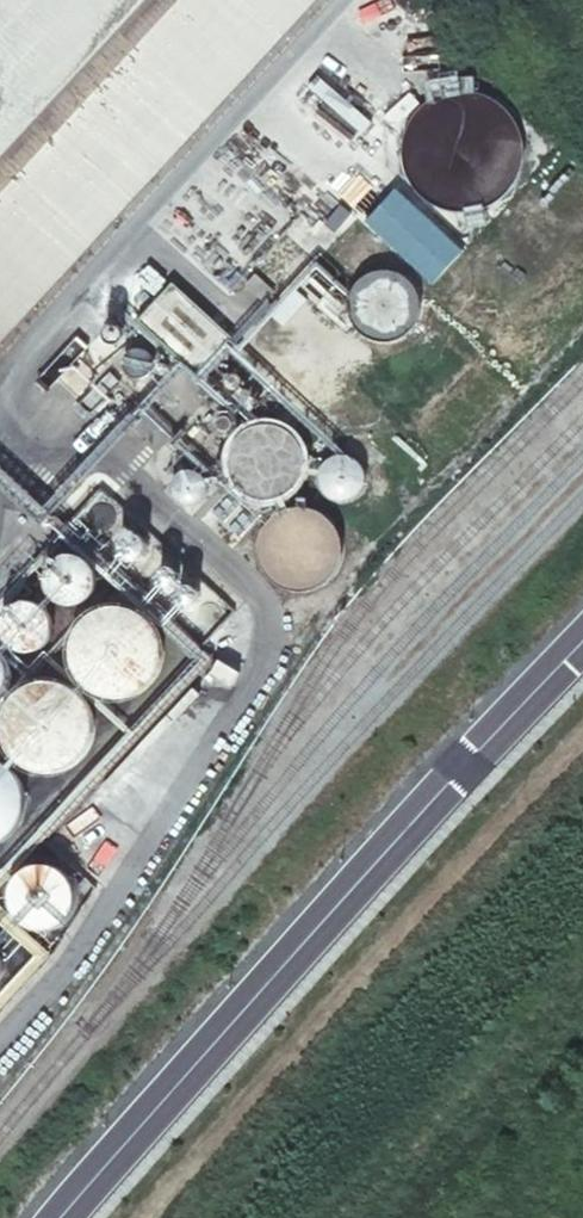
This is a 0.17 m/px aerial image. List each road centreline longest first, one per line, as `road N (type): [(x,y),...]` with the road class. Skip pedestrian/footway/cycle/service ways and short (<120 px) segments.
road 1 (unclassified): [(582,643),(405,827),(55,1217)]

